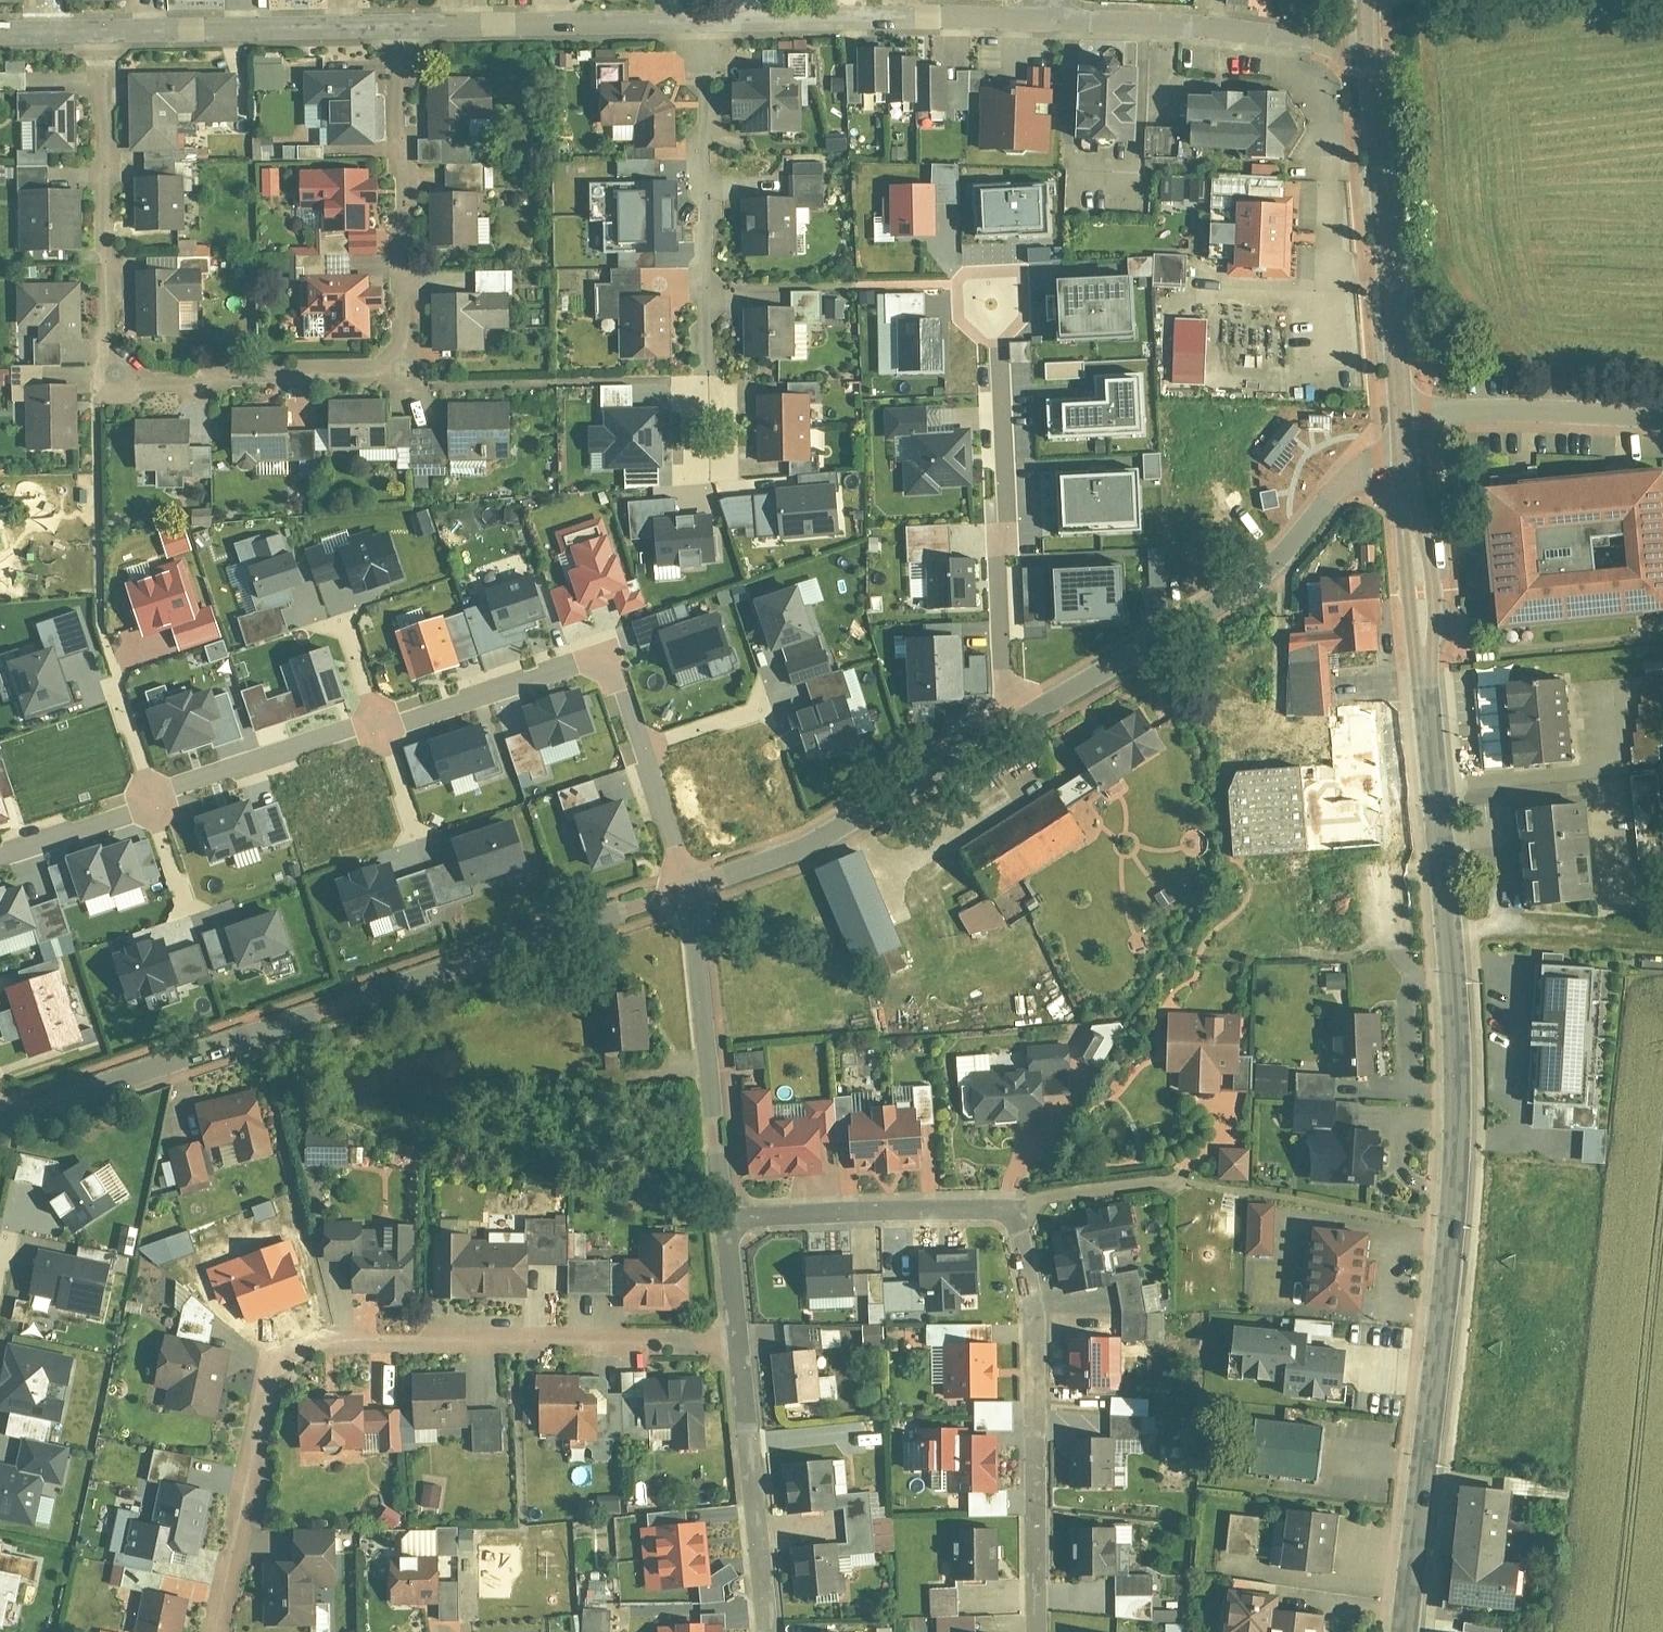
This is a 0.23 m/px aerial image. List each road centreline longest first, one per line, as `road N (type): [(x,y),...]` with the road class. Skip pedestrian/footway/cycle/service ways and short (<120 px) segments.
road 1 (tertiary): [(1406,1631),(1456,1132),(1407,463)]
road 2 (residential): [(399,30),(406,379),(110,387),(104,35)]
road 3 (residential): [(691,898),(613,685),(568,668),(0,858)]
road 4 (residential): [(743,1345),(386,1348),(339,1338),(287,1356),(223,1631)]
road 5 (residential): [(691,898),(2,1126)]
road 6 (residential): [(729,1221),(1018,1215),(1036,1312),(1039,1631)]
road 7 (residential): [(1407,463),(1344,490),(1263,590),(1013,735)]
road 8 (residential): [(993,301),(1013,735)]
road 9 (residential): [(701,442),(703,29)]
road 10 (tertiary): [(1404,420),(1370,58)]
road 11 (residential): [(1013,735),(853,827),(691,898)]
road 12 (residential): [(1049,25),(703,29)]
road 13 (residential): [(691,898),(705,941),(729,1221)]
road 14 (residential): [(1370,58),(1197,33),(1049,25)]
road 15 (residential): [(703,29),(399,30)]
road 16 (residential): [(399,30),(104,35)]
road 17 (residential): [(743,1345),(768,1631)]
road 18 (residential): [(1662,417),(1496,413),(1404,420)]
road 19 (residential): [(729,1221),(743,1345)]

